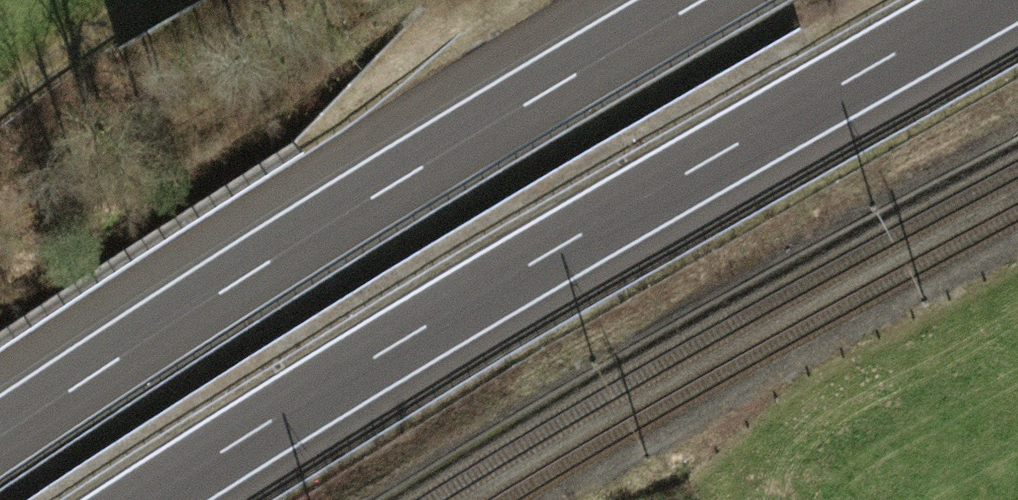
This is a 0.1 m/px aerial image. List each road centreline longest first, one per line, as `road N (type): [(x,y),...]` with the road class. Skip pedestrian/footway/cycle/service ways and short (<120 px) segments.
road 1 (motorway): [(149,499),(498,283),(994,0)]
road 2 (motorway): [(702,0),(355,205),(0,435)]
road 3 (track): [(0,112),(176,0)]

